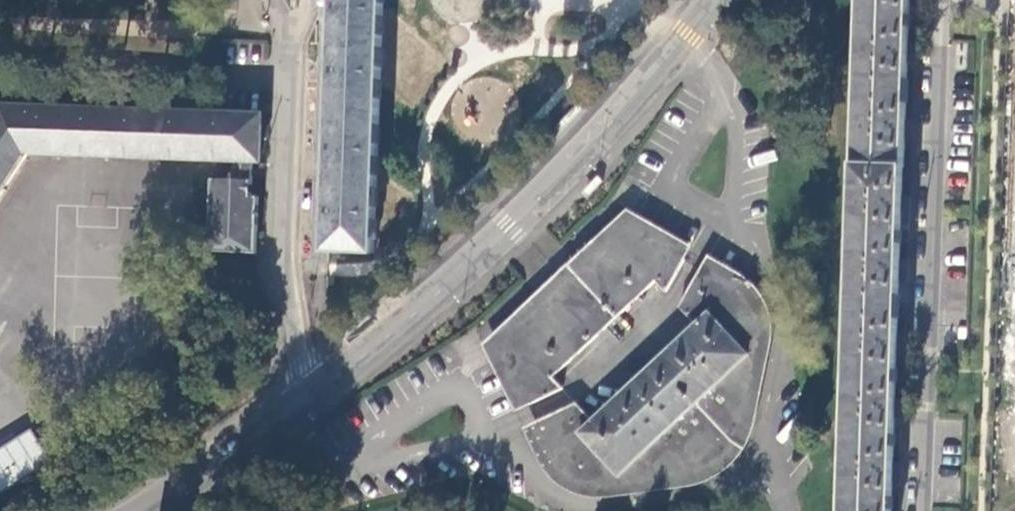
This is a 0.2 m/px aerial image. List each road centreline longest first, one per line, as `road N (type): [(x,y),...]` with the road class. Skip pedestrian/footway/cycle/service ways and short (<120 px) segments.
road 1 (tertiary): [(712,0),(613,122),(511,226),(308,399)]
road 2 (residential): [(922,510),(940,0)]
road 3 (residential): [(290,45),(285,258),(308,399)]
road 4 (tertiary): [(308,399),(141,510)]

